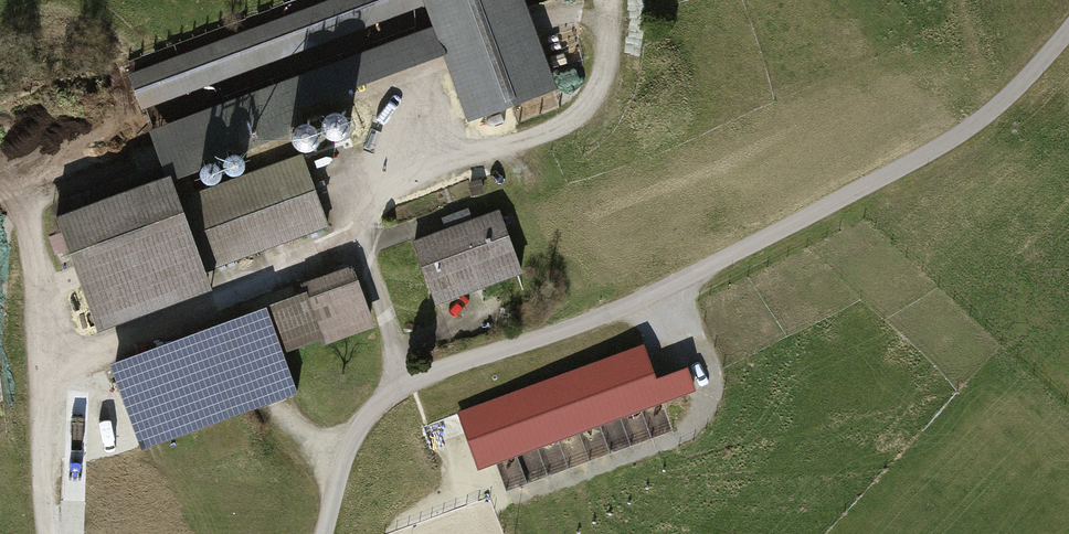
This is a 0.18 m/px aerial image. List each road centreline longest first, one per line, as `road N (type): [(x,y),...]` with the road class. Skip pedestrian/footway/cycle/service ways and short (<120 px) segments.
road 1 (track): [(328,533),(362,435),(382,411),(600,323),(959,144),(1068,39)]
road 2 (track): [(45,378),(359,246),(364,199),(567,132),(601,94),(617,0)]
road 3 (track): [(48,533),(30,196),(94,153)]
road 4 (track): [(359,246),(413,392)]

